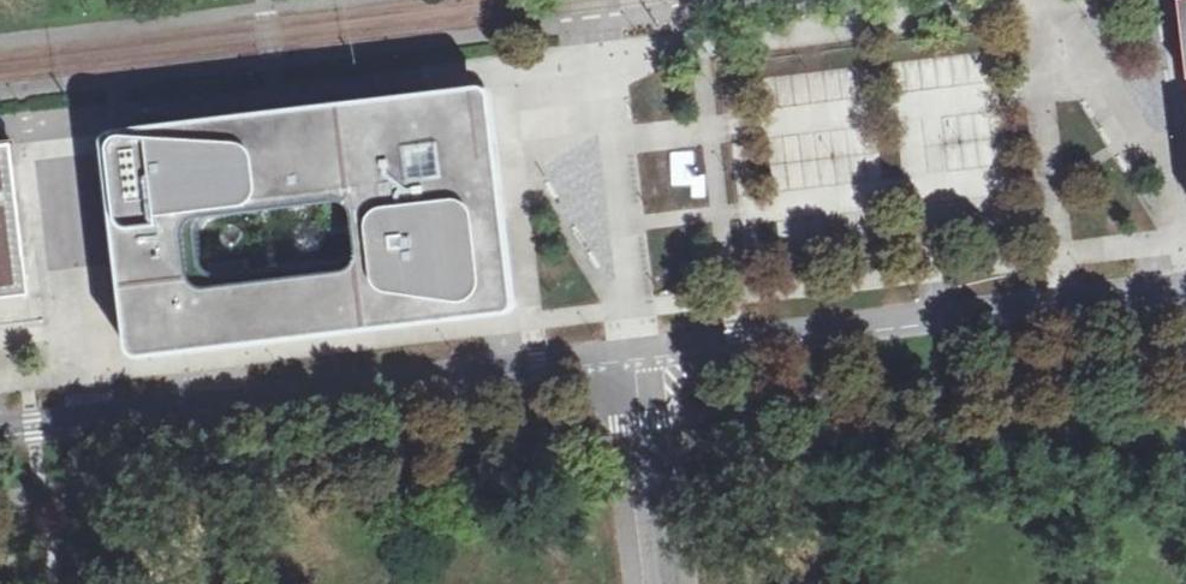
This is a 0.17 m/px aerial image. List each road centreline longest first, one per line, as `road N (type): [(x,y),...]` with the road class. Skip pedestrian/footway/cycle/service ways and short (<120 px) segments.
road 1 (unclassified): [(631,345),(0,419)]
road 2 (unclassified): [(1185,282),(631,345)]
road 3 (unclassified): [(594,0),(598,137),(631,345)]
road 4 (unclassified): [(631,345),(663,583)]

